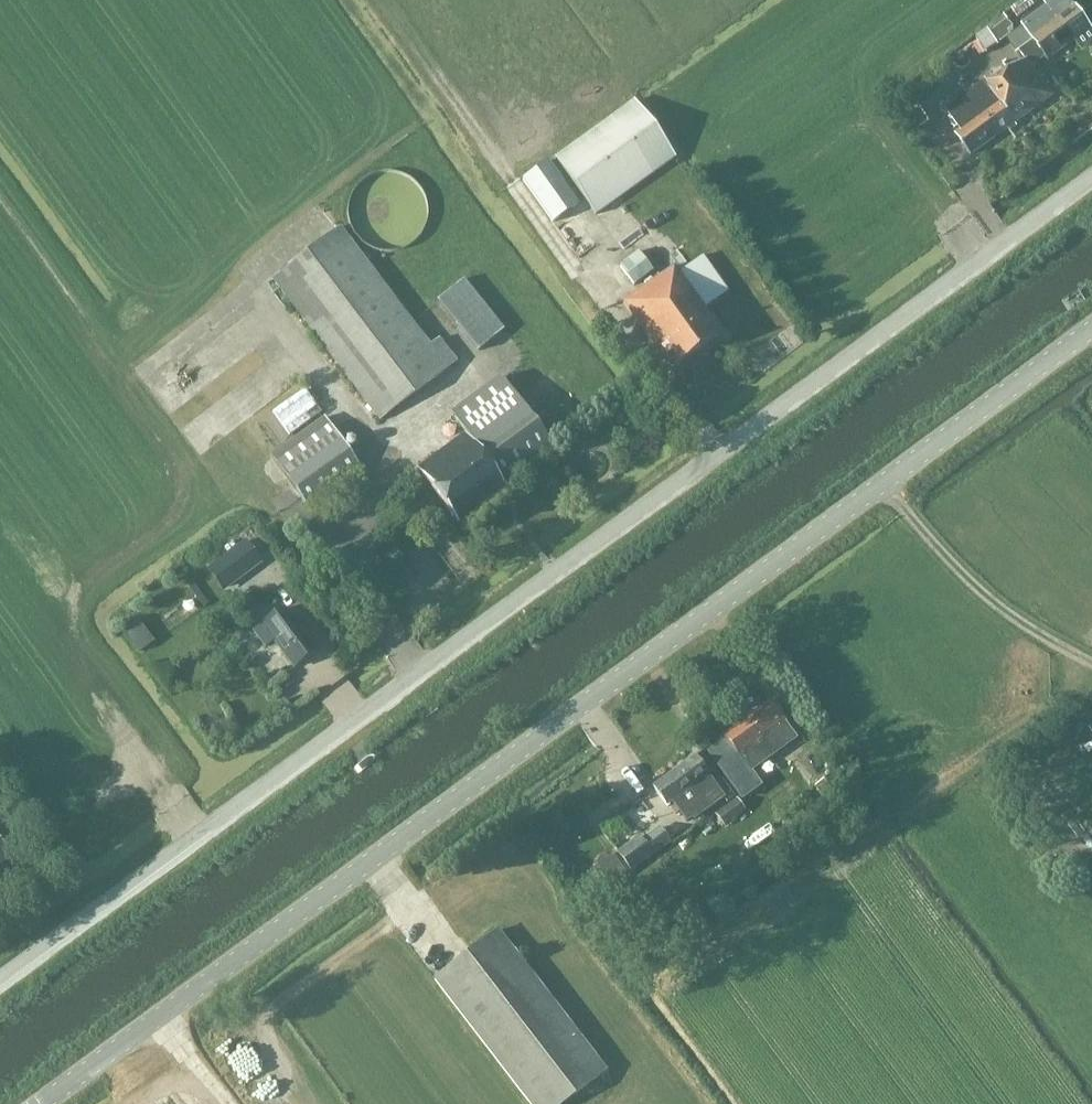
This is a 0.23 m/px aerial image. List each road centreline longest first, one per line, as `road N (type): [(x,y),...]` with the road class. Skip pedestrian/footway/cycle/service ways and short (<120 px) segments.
road 1 (unclassified): [(0,982),(1091,177)]
road 2 (tertiary): [(41,1103),(1091,330)]

